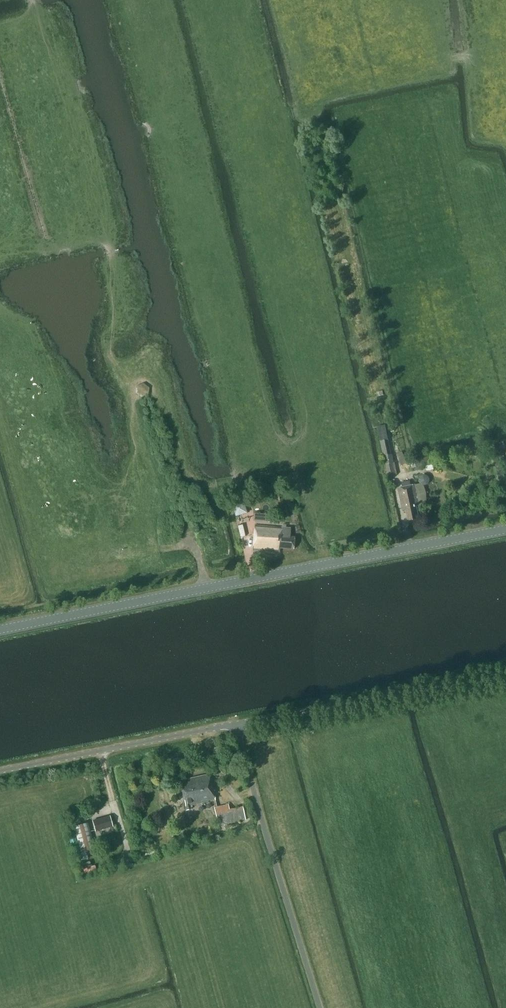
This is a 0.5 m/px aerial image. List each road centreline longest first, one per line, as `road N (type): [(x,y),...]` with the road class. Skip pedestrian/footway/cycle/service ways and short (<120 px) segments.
road 1 (tertiary): [(0,629),(505,531)]
road 2 (unclassified): [(235,724),(505,669)]
road 3 (unclassified): [(235,724),(0,769)]
road 4 (track): [(210,588),(148,399)]

